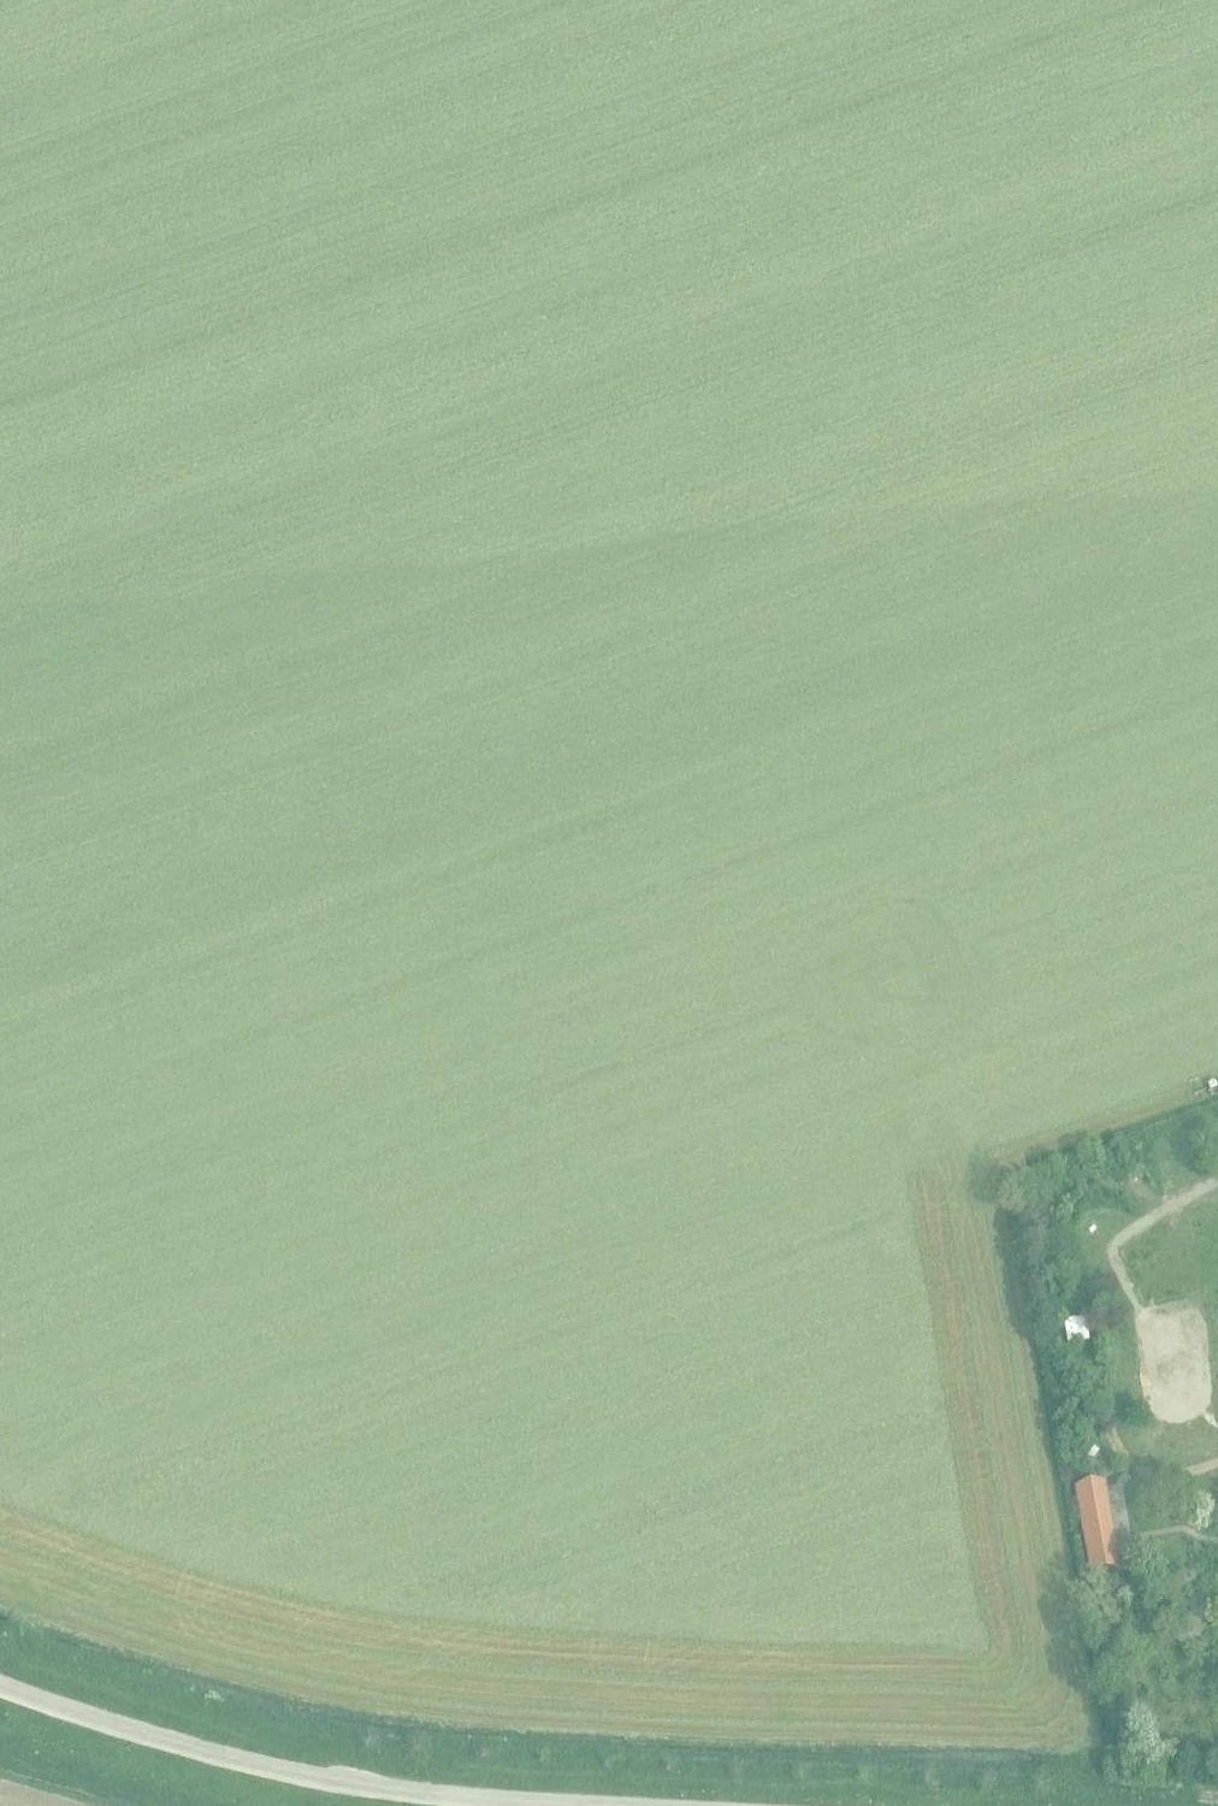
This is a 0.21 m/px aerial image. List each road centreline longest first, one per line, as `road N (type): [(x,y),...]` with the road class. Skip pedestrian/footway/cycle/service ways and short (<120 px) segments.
road 1 (unclassified): [(693,1805),(442,1792),(267,1762),(137,1730),(0,1676)]

